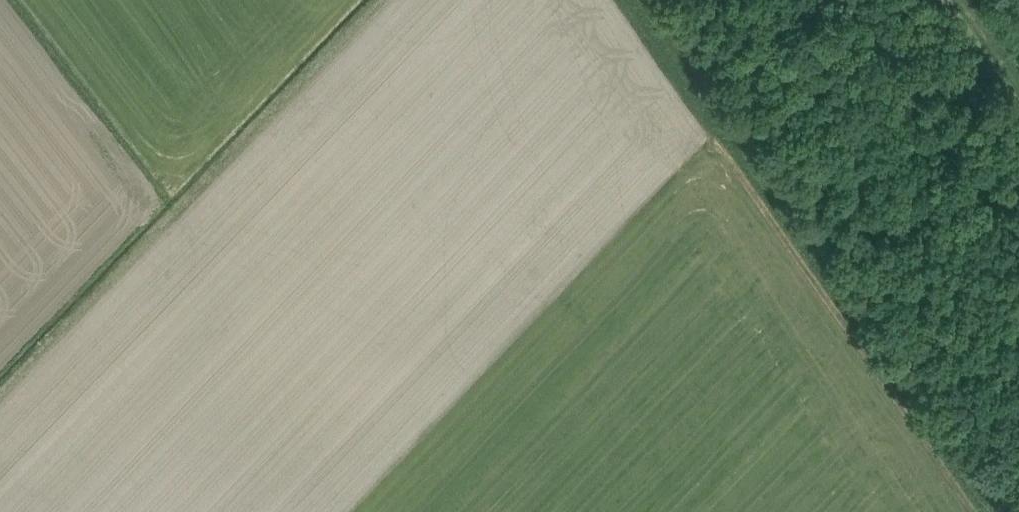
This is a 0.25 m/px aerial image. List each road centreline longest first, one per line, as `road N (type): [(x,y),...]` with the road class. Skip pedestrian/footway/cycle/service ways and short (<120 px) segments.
road 1 (track): [(1018,111),(945,0)]

